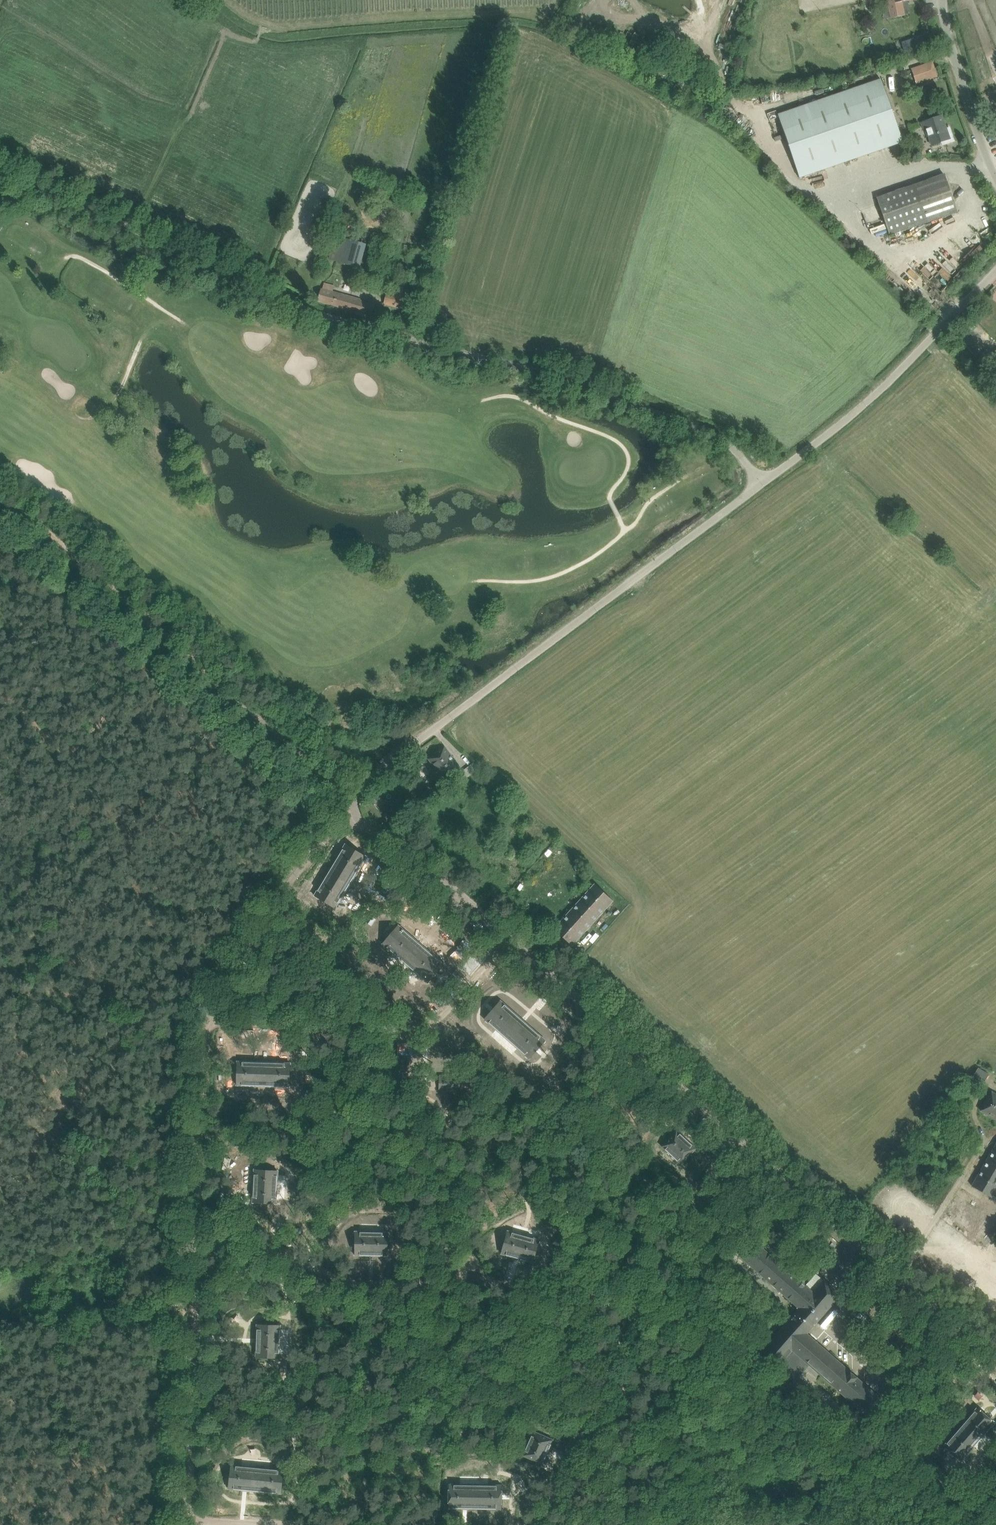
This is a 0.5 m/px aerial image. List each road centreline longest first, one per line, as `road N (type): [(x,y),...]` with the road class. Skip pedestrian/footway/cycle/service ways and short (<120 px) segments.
road 1 (unclassified): [(995,1363),(397,841),(352,821),(361,785),(762,484)]
road 2 (unclassified): [(762,484),(716,437),(587,387),(315,312)]
road 3 (track): [(353,798),(45,529),(0,506)]
road 4 (track): [(315,312),(0,167)]
road 5 (unclassified): [(762,484),(880,390),(995,270)]
road 6 (unclassified): [(995,176),(942,0)]

